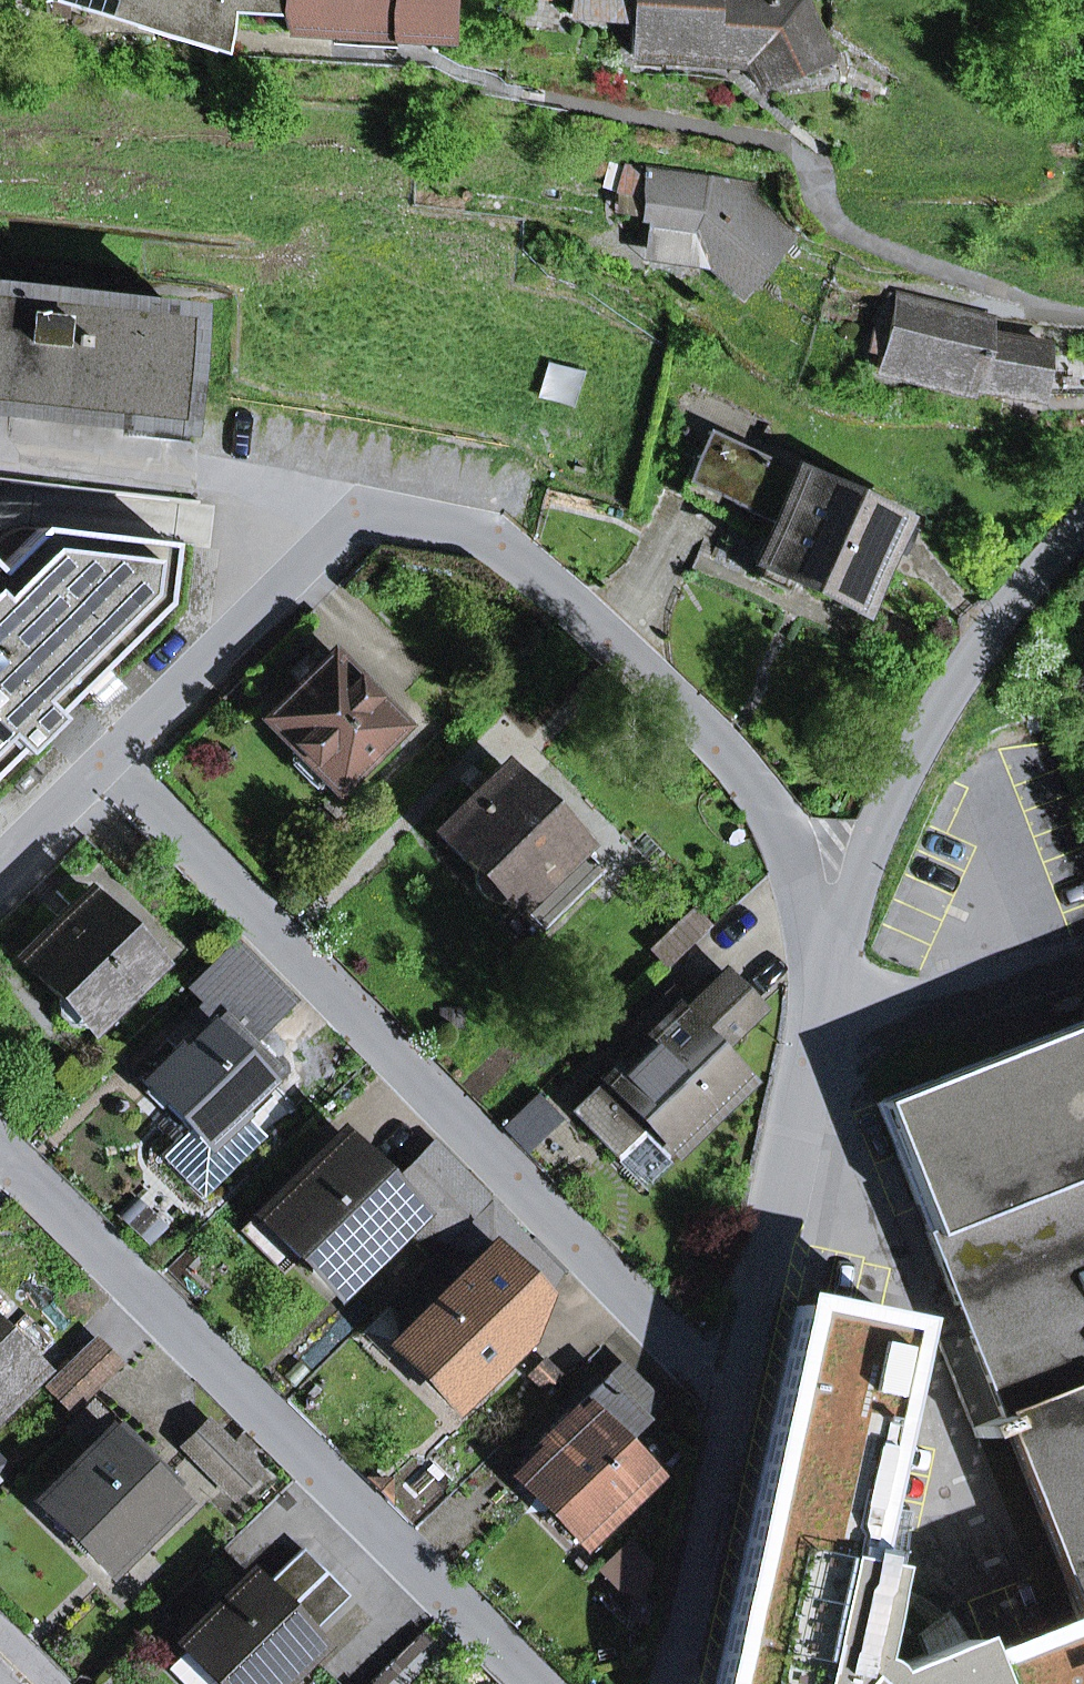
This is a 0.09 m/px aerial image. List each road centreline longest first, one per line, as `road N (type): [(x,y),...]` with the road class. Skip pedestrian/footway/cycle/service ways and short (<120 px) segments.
road 1 (residential): [(109,761),(738,1398)]
road 2 (residential): [(0,1145),(545,1683)]
road 3 (residential): [(372,508),(486,535),(572,602),(734,754),(797,849),(839,944)]
road 4 (residential): [(521,96),(776,139),(809,162),(843,223),(902,257),(1083,314)]
road 5 (tertiary): [(839,944),(884,811),(928,727),(1040,570),(1083,526)]
road 6 (residential): [(0,460),(372,508)]
road 7 (residential): [(109,761),(372,508)]
road 8 (tertiary): [(738,1398),(808,1059)]
road 9 (residential): [(1083,954),(808,1059)]
road 10 (tertiary): [(680,1683),(738,1398)]
road 11 (residential): [(0,873),(109,761)]

